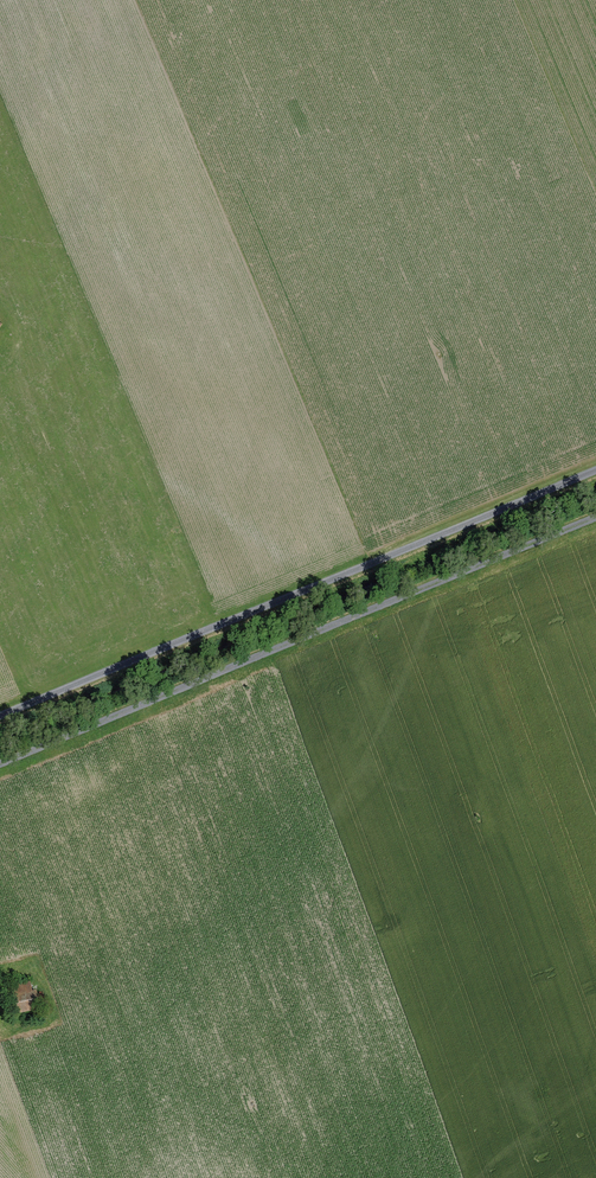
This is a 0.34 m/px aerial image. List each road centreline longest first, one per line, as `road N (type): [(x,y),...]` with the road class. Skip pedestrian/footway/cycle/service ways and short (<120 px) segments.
road 1 (track): [(595,472),(0,720)]
road 2 (track): [(0,765),(595,519)]

